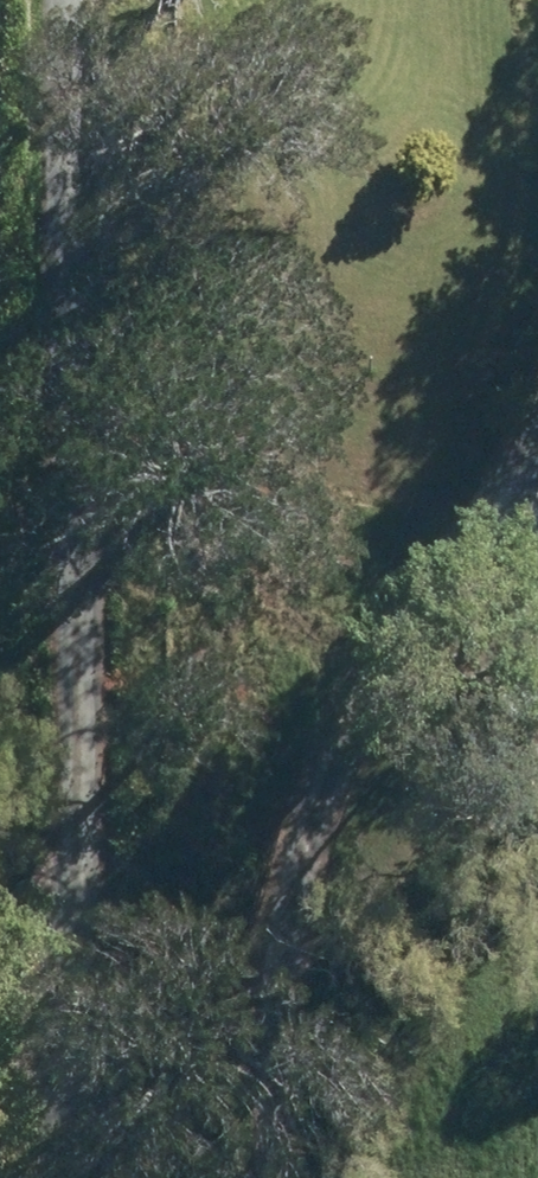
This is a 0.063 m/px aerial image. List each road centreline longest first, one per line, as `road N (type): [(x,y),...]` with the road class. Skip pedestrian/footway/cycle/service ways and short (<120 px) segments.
road 1 (track): [(70,1177),(227,844),(426,622),(537,468)]
road 2 (track): [(0,805),(37,643),(63,0)]

